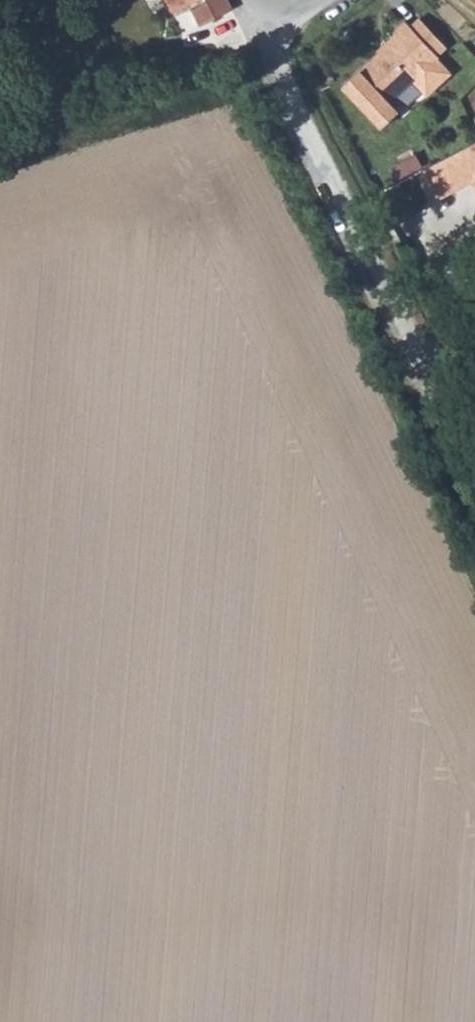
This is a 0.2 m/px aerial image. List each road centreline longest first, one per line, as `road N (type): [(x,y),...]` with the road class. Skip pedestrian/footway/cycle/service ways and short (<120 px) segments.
road 1 (unclassified): [(279,15),(273,66),(421,376)]
road 2 (track): [(421,376),(474,499)]

